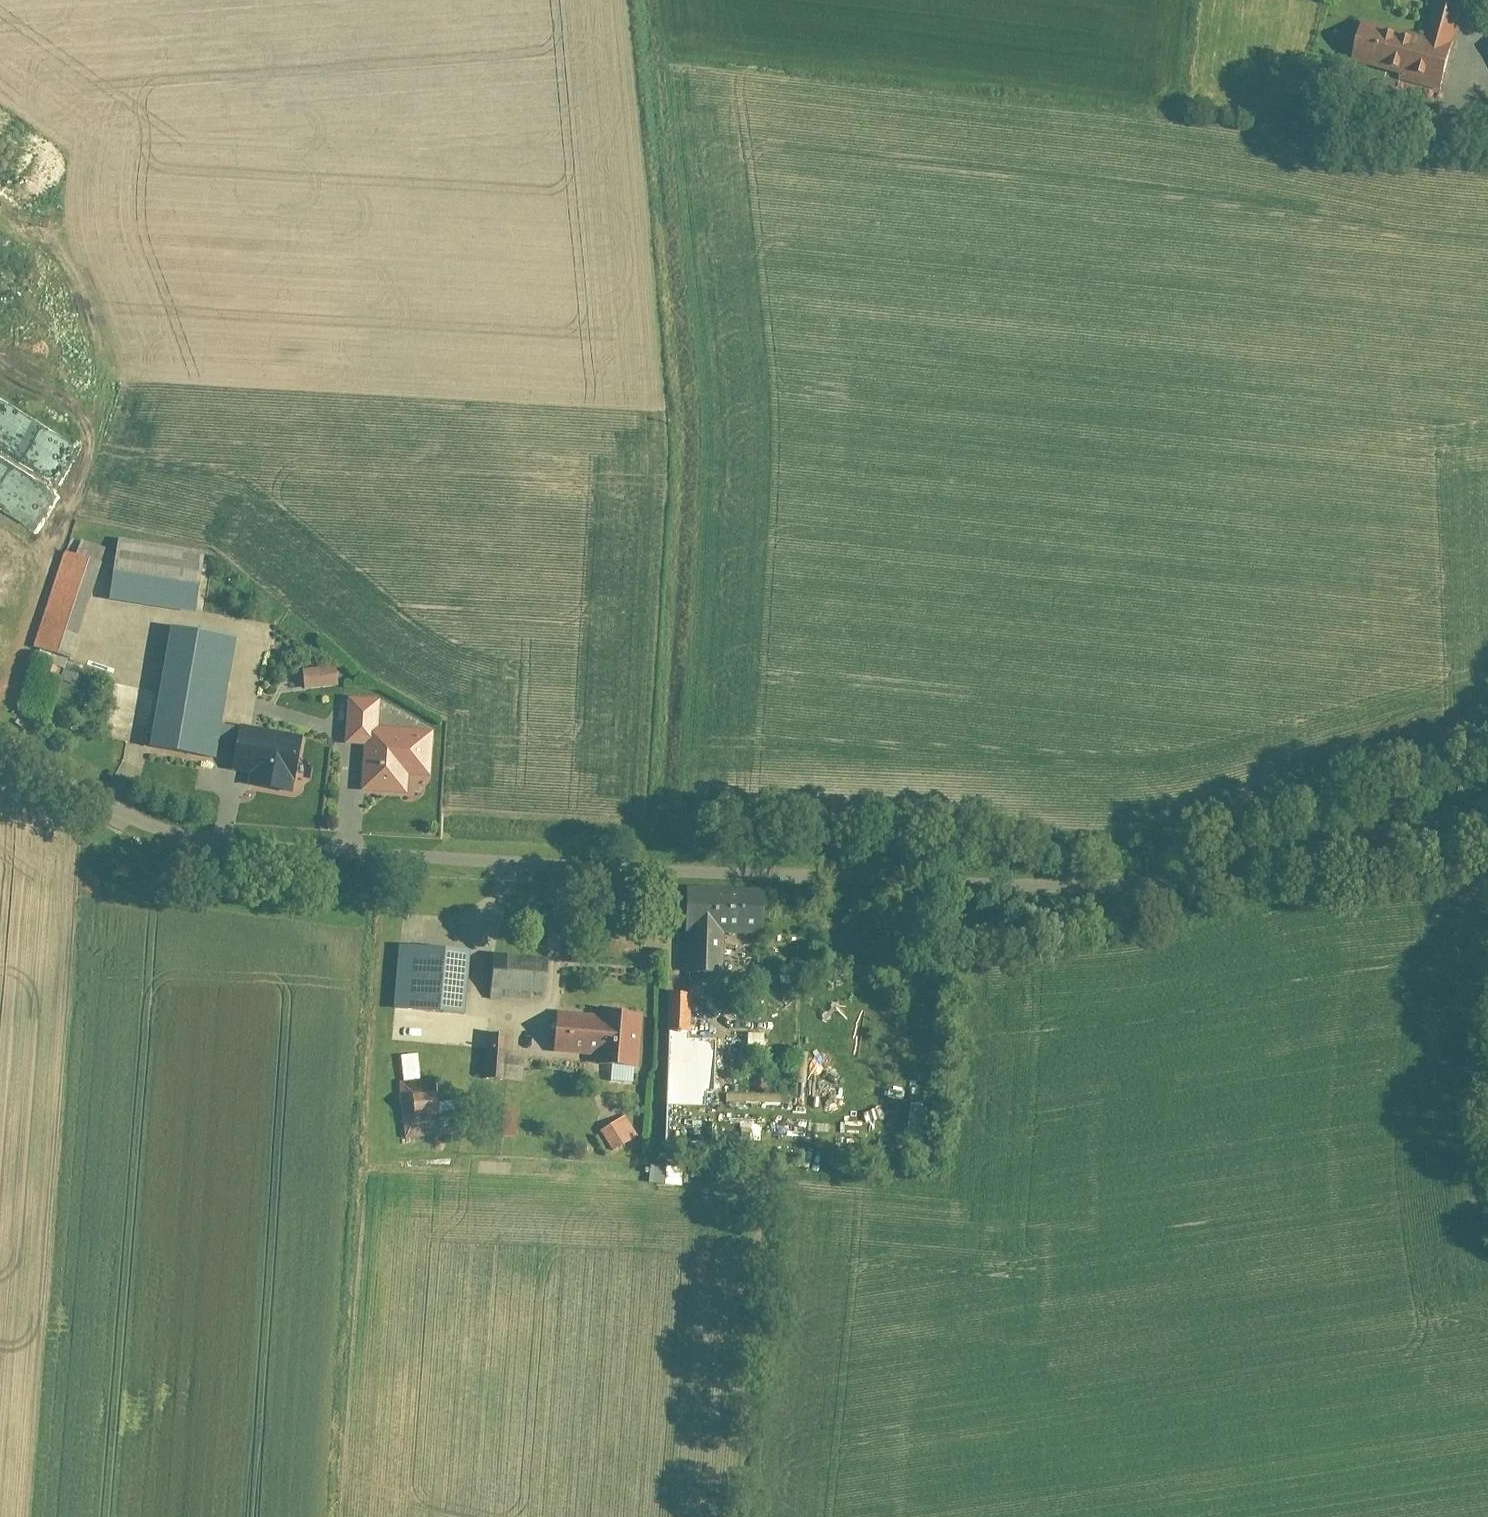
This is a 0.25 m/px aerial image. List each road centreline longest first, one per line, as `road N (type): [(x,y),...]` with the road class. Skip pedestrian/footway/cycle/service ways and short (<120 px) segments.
road 1 (unclassified): [(0,737),(64,780),(369,857),(1222,884),(1487,807)]

